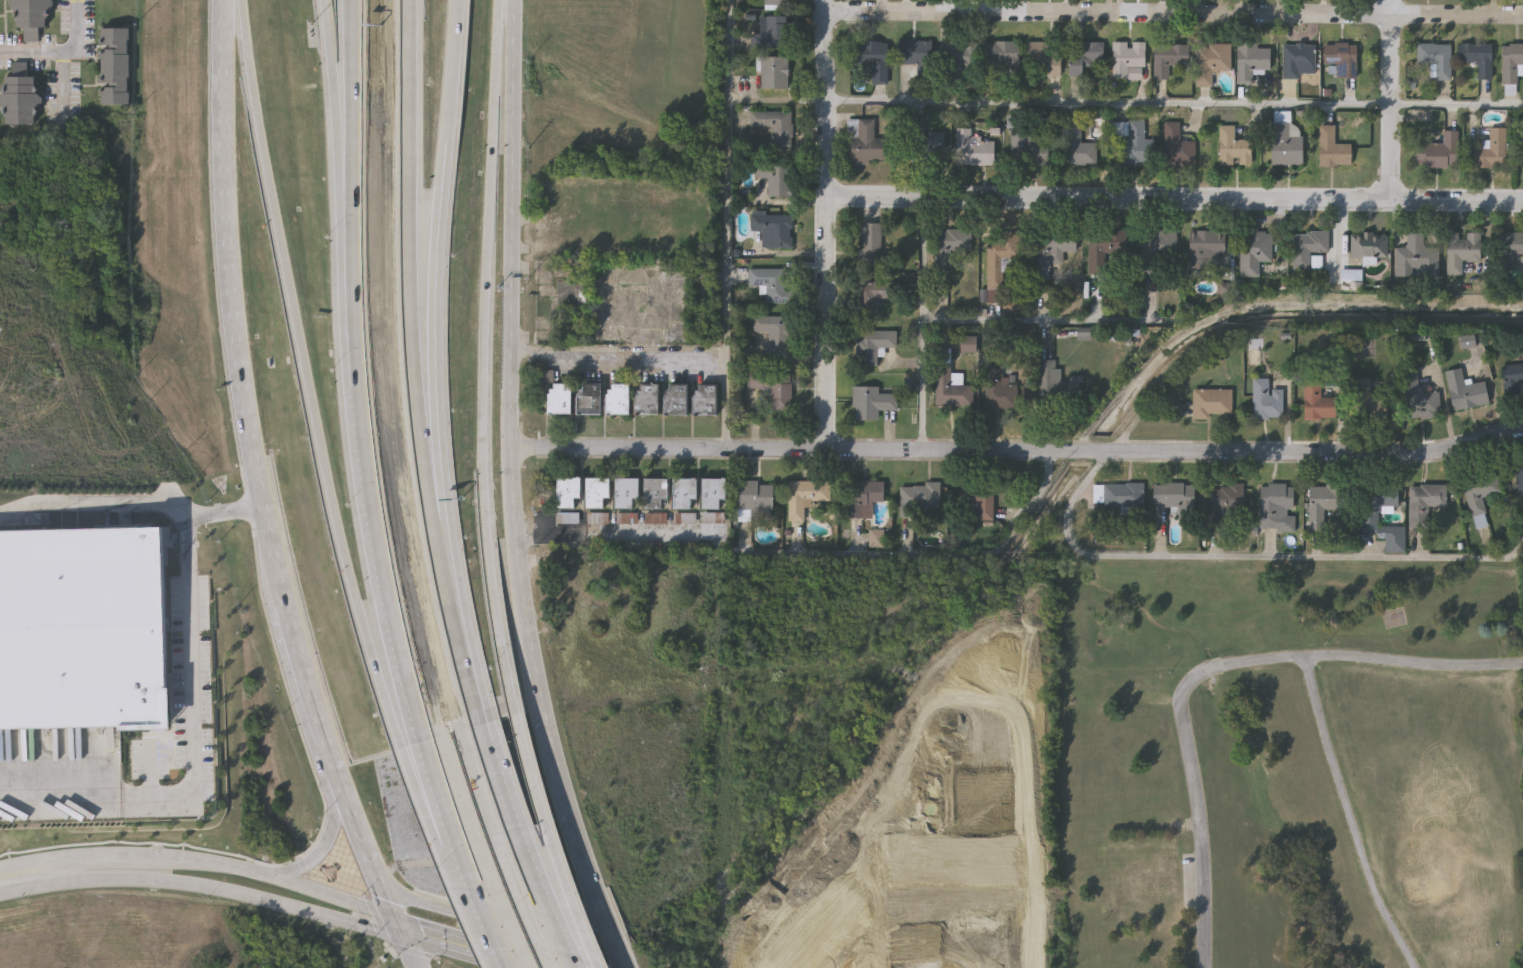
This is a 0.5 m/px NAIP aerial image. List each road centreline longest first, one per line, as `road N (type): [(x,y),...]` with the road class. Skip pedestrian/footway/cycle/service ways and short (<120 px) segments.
road 1 (secondary): [(224,0),(228,286),(271,556),(337,783),(417,967)]
road 2 (secondary): [(625,967),(562,782),(520,597),(509,448),(514,0)]
road 3 (motorway): [(236,0),(328,471),(383,676),(411,748)]
road 4 (motorway): [(521,714),(484,518),(481,379),(497,0)]
road 5 (residential): [(1522,17),(824,13)]
road 6 (residential): [(1522,201),(826,197)]
road 7 (motorway): [(348,182),(355,386),(387,596),(429,742)]
road 8 (residential): [(1067,452),(509,448)]
road 9 (motorway): [(446,551),(421,430),(414,344),(410,0)]
road 10 (residential): [(828,452),(824,0)]
road 11 (motorway): [(439,428),(437,262),(460,0)]
road 12 (residential): [(1522,431),(1423,454),(1109,452)]
road 13 (residential): [(1181,699),(1203,674),(1304,657),(1522,666)]
road 14 (tertiary): [(61,873),(170,883),(358,927),(397,928)]
road 15 (residential): [(1205,967),(1204,859),(1181,699)]
road 16 (secondary): [(376,876),(425,907),(557,941),(583,925),(592,884)]
road 17 (motorway): [(599,967),(521,714)]
road 18 (motorway): [(586,967),(492,726)]
road 19 (tertiary): [(397,928),(359,907),(253,875),(153,863)]
road 20 (residential): [(1390,198),(1392,0)]
road 21 (motorway): [(326,0),(348,182)]
road 22 (motorway): [(353,0),(348,182)]
road 23 (motorway): [(492,726),(446,551)]
road 24 (secondary): [(337,783),(330,840),(316,856),(300,868),(253,875)]
road 25 (tertiary): [(536,967),(397,928)]
road 26 (motorway): [(411,748),(466,863)]
road 27 (motorway): [(429,742),(466,863)]
road 28 (motorway): [(446,551),(439,428)]

